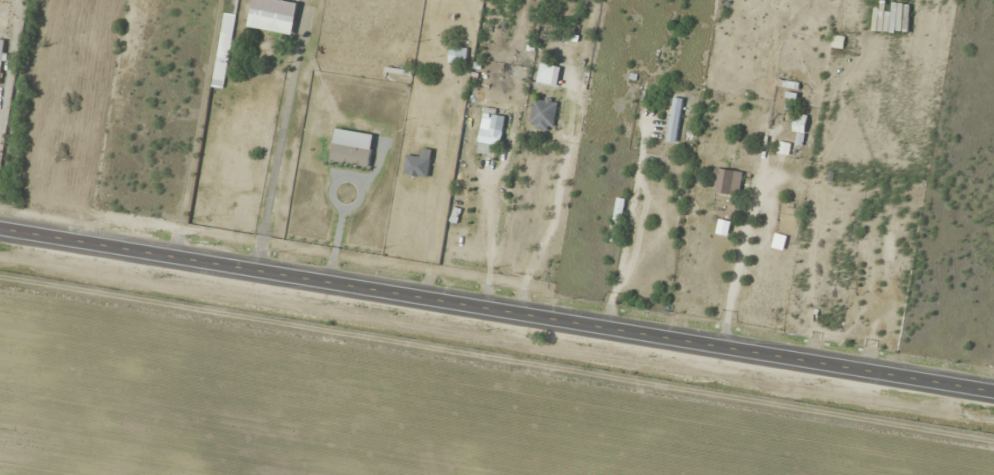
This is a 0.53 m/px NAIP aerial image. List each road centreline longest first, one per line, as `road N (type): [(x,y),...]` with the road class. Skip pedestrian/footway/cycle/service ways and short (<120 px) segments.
road 1 (secondary): [(993,392),(0,228)]

